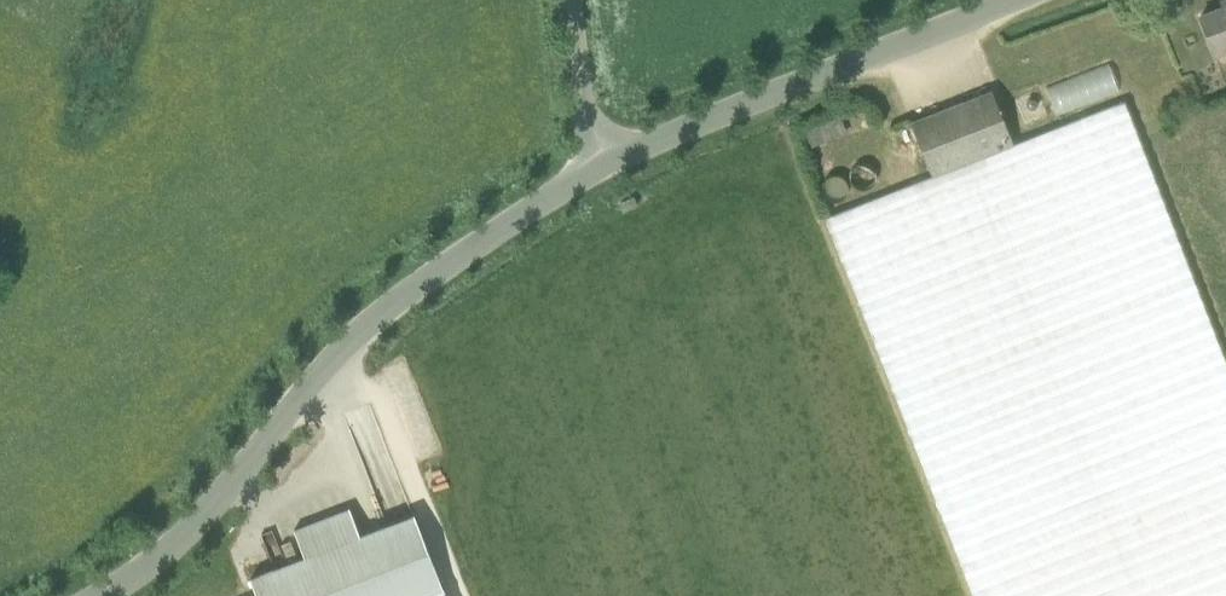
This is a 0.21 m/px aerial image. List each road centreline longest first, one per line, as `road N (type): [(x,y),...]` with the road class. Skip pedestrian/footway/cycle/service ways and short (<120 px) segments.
road 1 (unclassified): [(98,595),(195,527),(367,322),(446,259),(607,163)]
road 2 (unclassified): [(607,163),(1017,0)]
road 3 (unclassified): [(607,163),(588,120),(575,0)]

